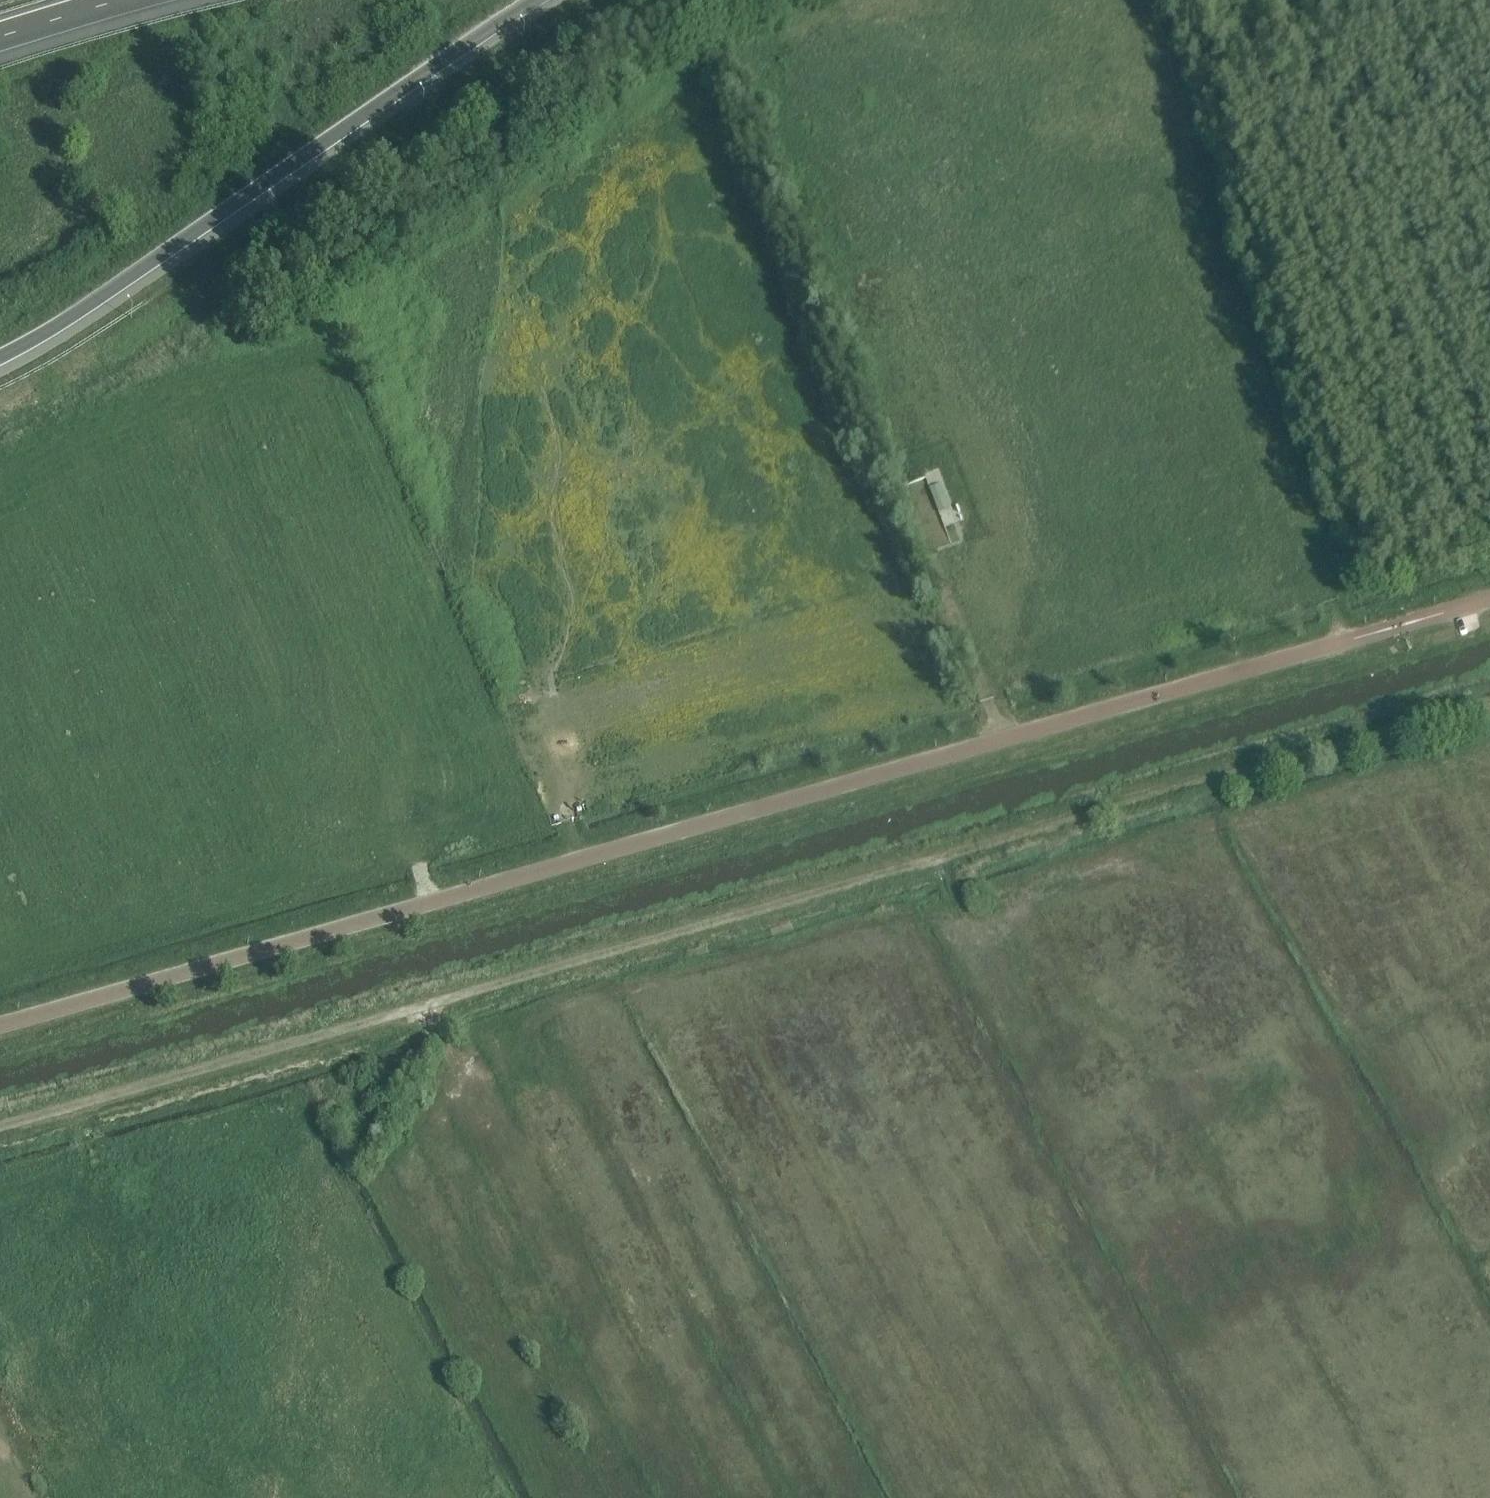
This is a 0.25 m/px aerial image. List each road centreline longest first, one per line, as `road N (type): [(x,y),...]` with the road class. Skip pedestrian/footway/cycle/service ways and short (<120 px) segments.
road 1 (motorway): [(0,354),(136,273),(536,0)]
road 2 (track): [(0,1129),(503,983)]

